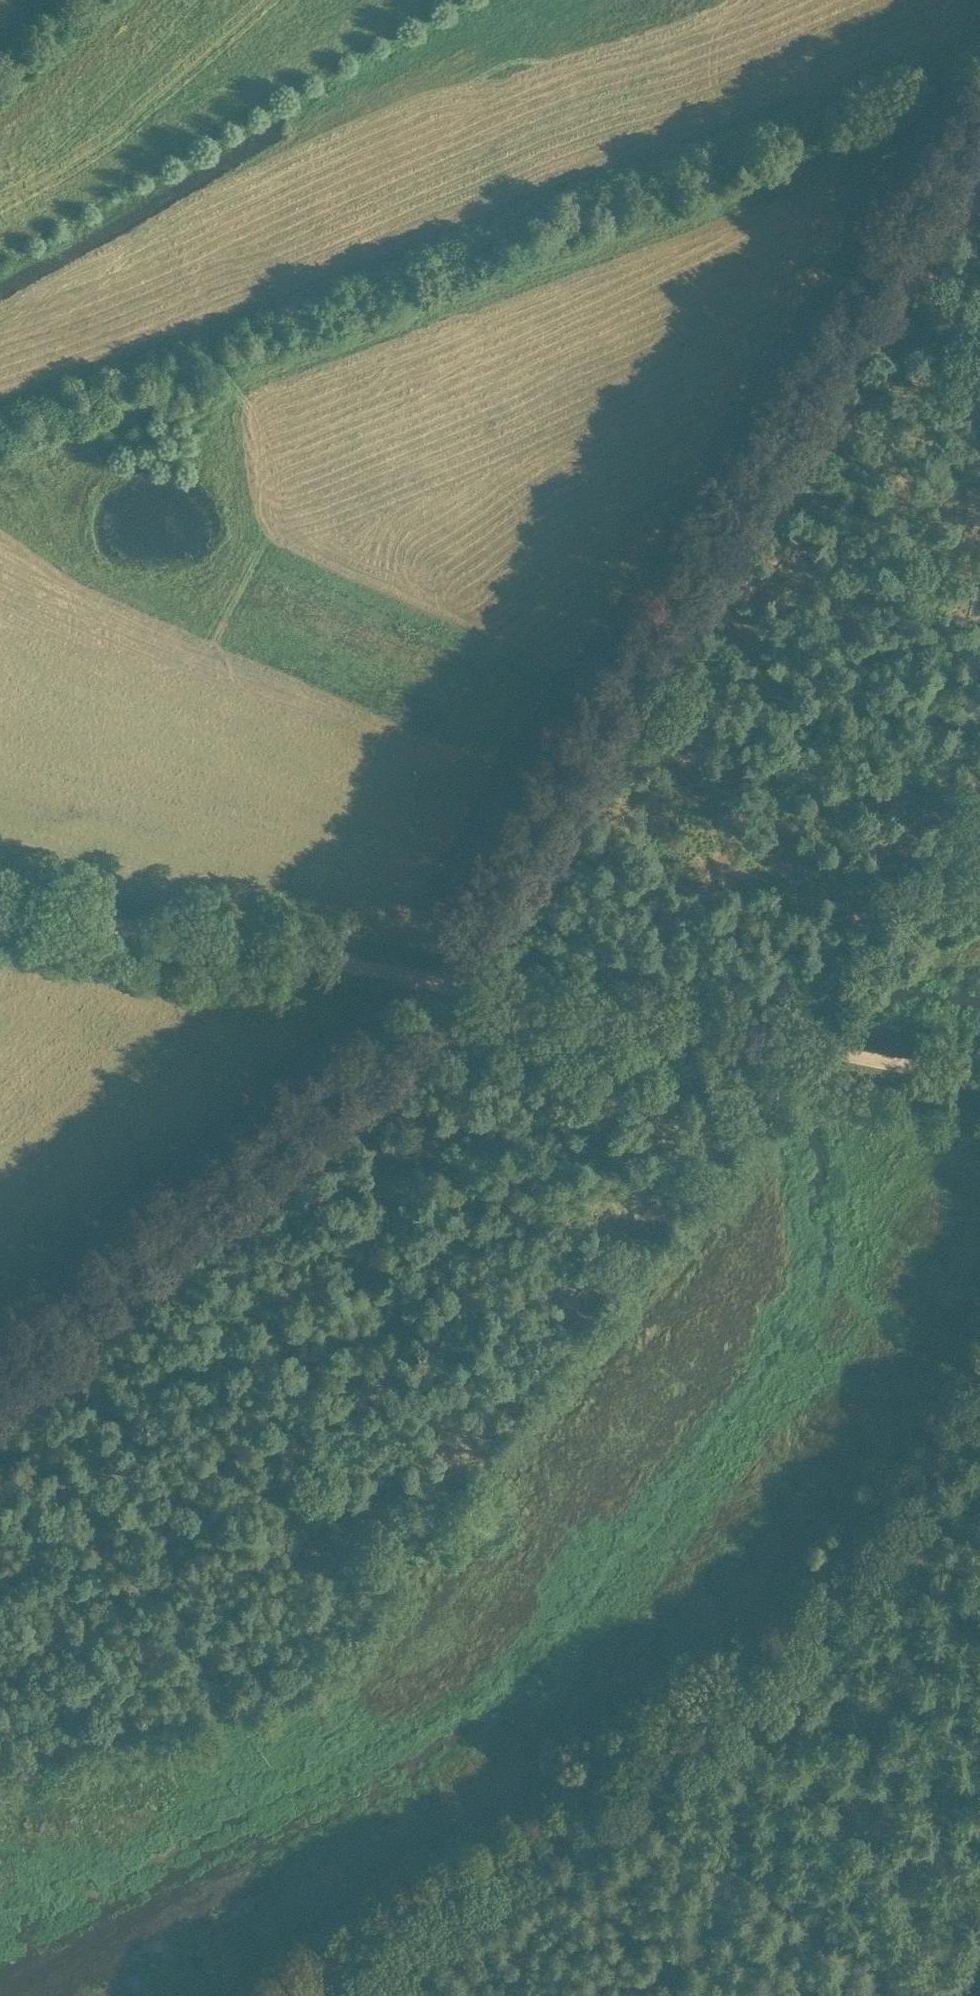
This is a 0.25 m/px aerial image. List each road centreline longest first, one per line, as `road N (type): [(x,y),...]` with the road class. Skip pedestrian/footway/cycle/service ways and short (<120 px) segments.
road 1 (track): [(436,982),(979,1077)]
road 2 (track): [(0,904),(436,982)]
road 3 (track): [(436,982),(621,678)]

